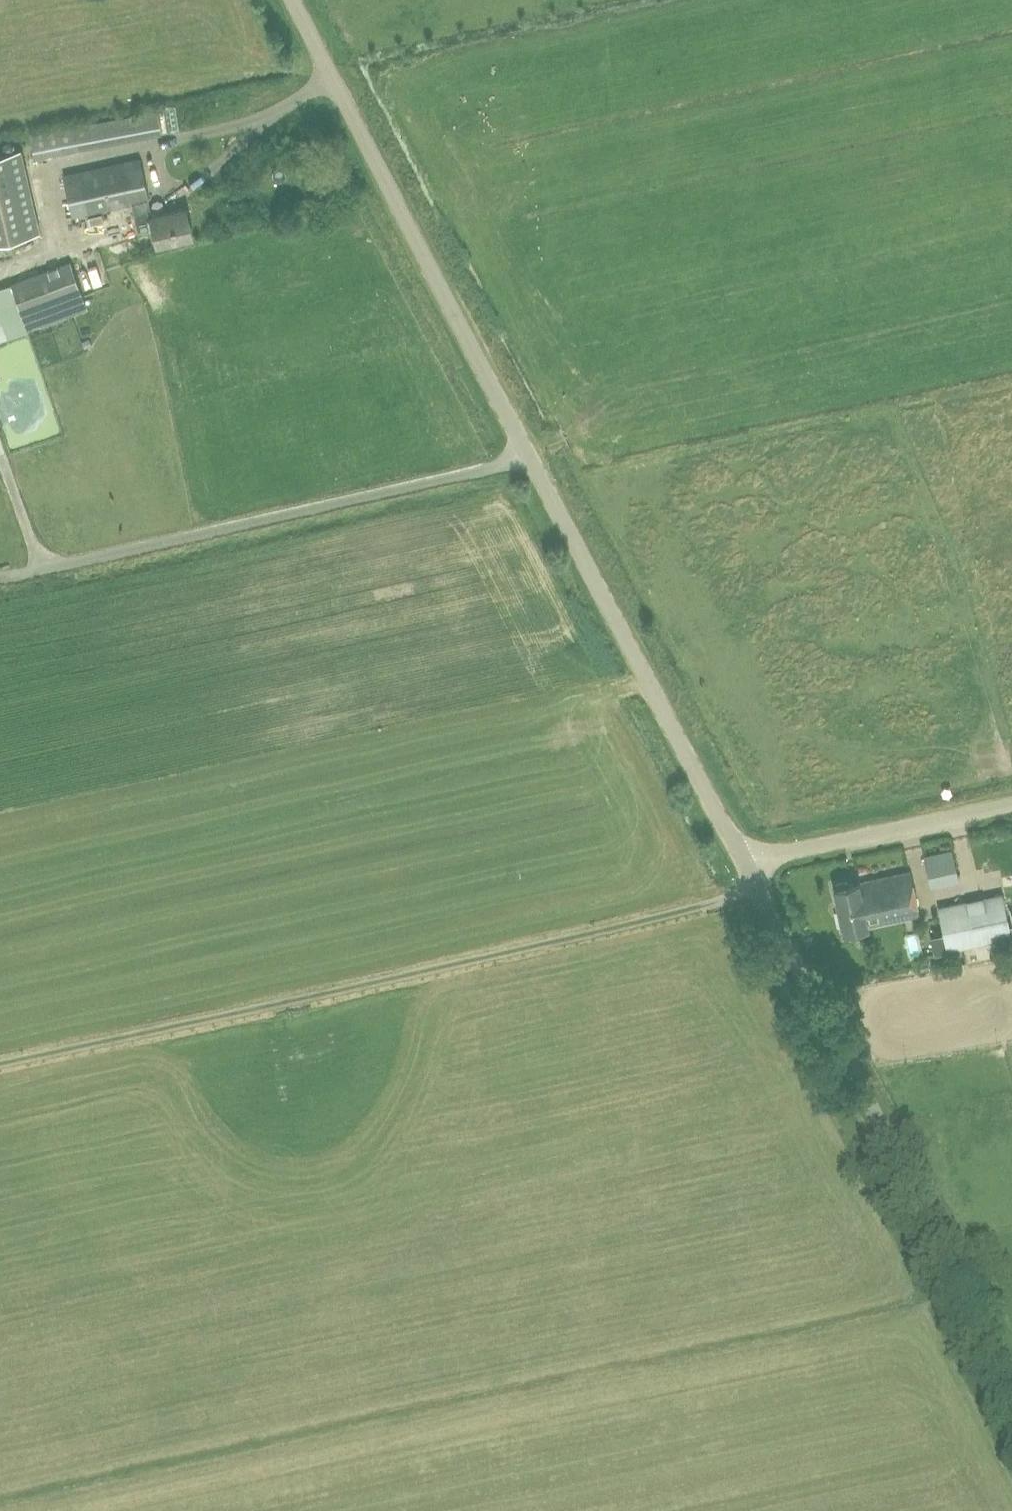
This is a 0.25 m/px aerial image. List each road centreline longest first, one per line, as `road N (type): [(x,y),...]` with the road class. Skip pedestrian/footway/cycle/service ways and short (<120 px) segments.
road 1 (unclassified): [(745,866),(290,0)]
road 2 (unclassified): [(1011,1388),(745,866)]
road 3 (unclassified): [(745,866),(1011,808)]

